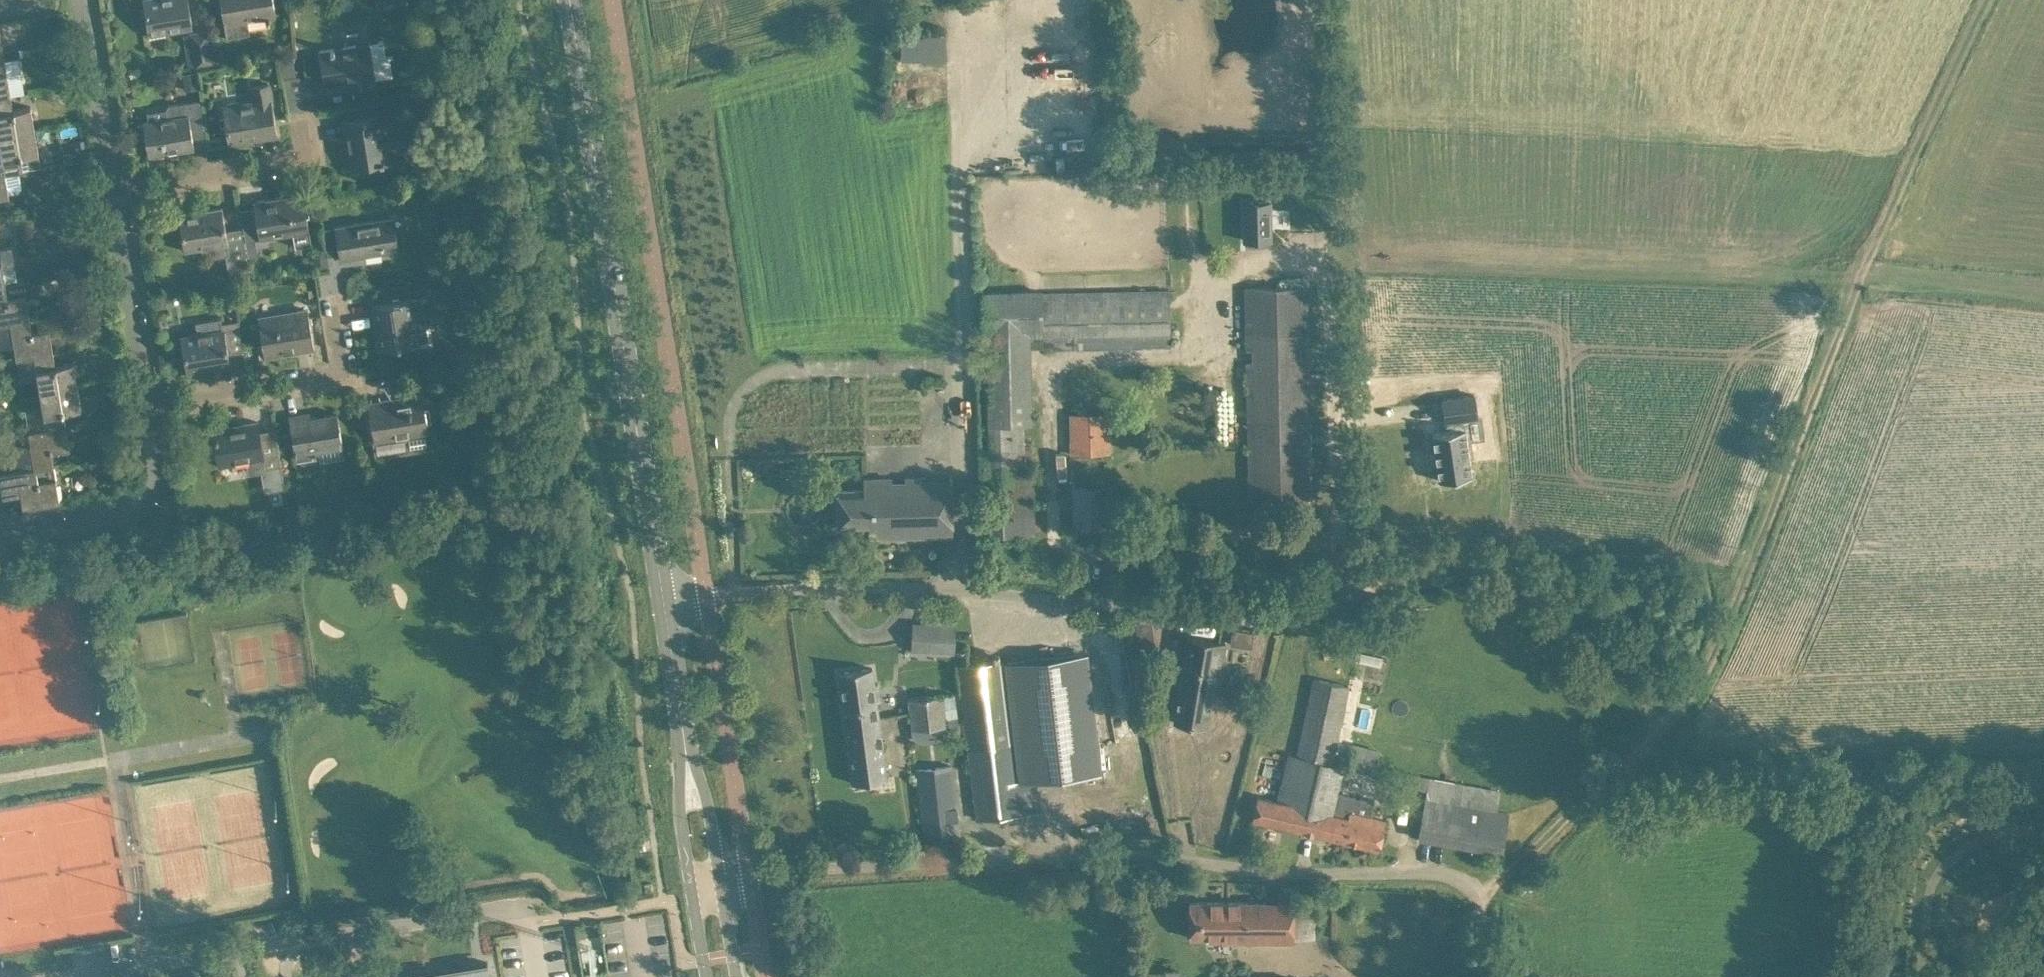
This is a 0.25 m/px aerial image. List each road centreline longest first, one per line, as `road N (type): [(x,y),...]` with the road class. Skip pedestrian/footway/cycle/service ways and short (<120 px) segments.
road 1 (unclassified): [(1478,976),(1481,896),(1443,872),(1287,874),(1160,856),(721,879)]
road 2 (track): [(1668,719),(1745,615),(1838,336),(1985,0)]
road 3 (unclassified): [(1368,587),(1273,618),(935,588),(665,599)]
road 4 (tertiary): [(665,599),(570,0)]
road 5 (track): [(1668,719),(1613,663),(1558,582),(1532,565),(1503,557),(1368,587)]
road 6 (track): [(1481,896),(1668,719)]
road 7 (residential): [(151,416),(318,393),(329,371),(326,322)]
road 8 (residential): [(151,416),(146,487),(118,518),(0,533)]
road 9 (residential): [(115,198),(151,416)]
road 10 (residential): [(115,198),(295,171),(309,135)]
road 11 (residential): [(80,0),(115,198)]
road 12 (tertiary): [(687,753),(665,599)]
road 13 (tertiary): [(687,753),(679,814),(690,883)]
road 14 (tertiary): [(721,879),(710,810),(687,753)]

